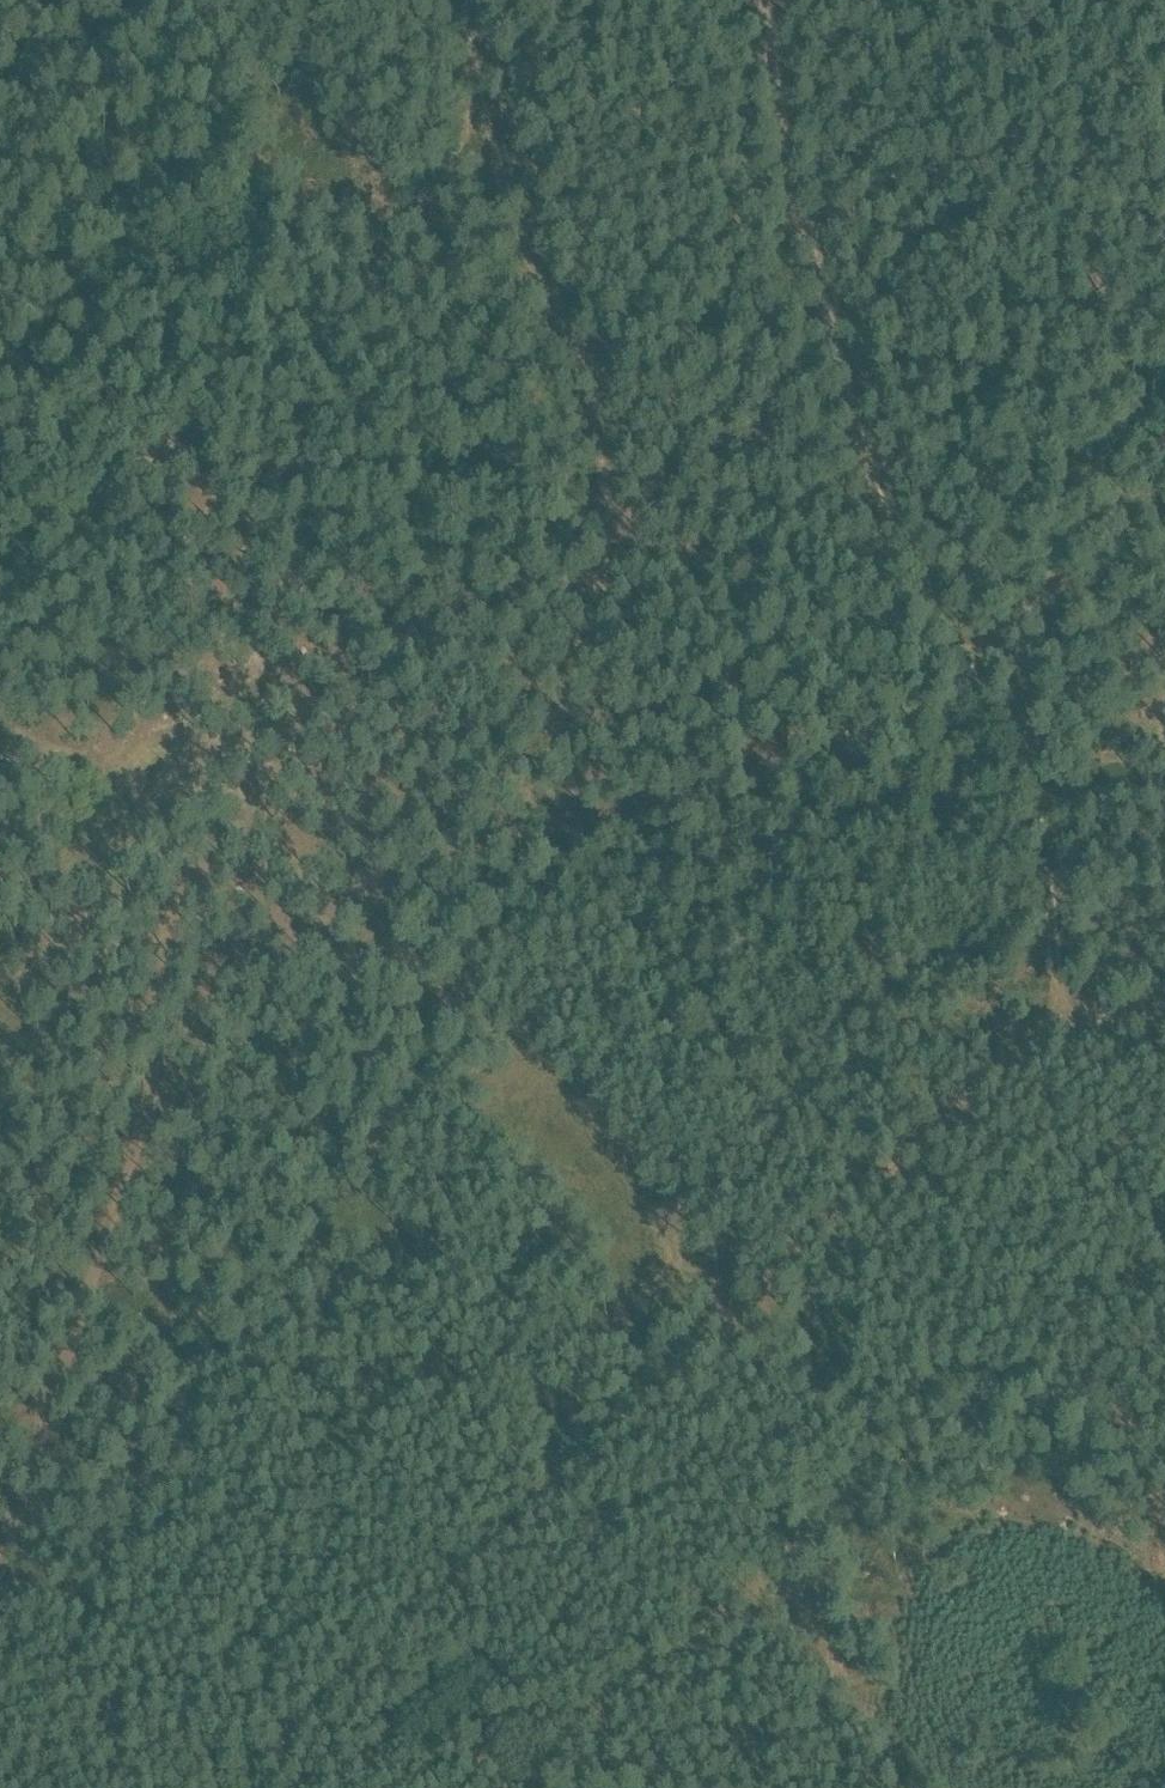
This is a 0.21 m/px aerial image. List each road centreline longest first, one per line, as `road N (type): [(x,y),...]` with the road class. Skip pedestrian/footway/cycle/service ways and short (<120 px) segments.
road 1 (track): [(0,1641),(142,1089),(180,1027),(252,965),(495,853),(525,829),(605,579),(618,503),(594,409),(537,300),(475,105),(462,0)]
road 2 (track): [(1164,1011),(1029,1034),(218,1787)]
road 3 (track): [(1029,1034),(1058,910),(1049,865),(999,740),(891,563),(862,488),(828,381),(764,0)]
road 4 (track): [(478,115),(279,465),(223,616),(207,717),(605,579)]

